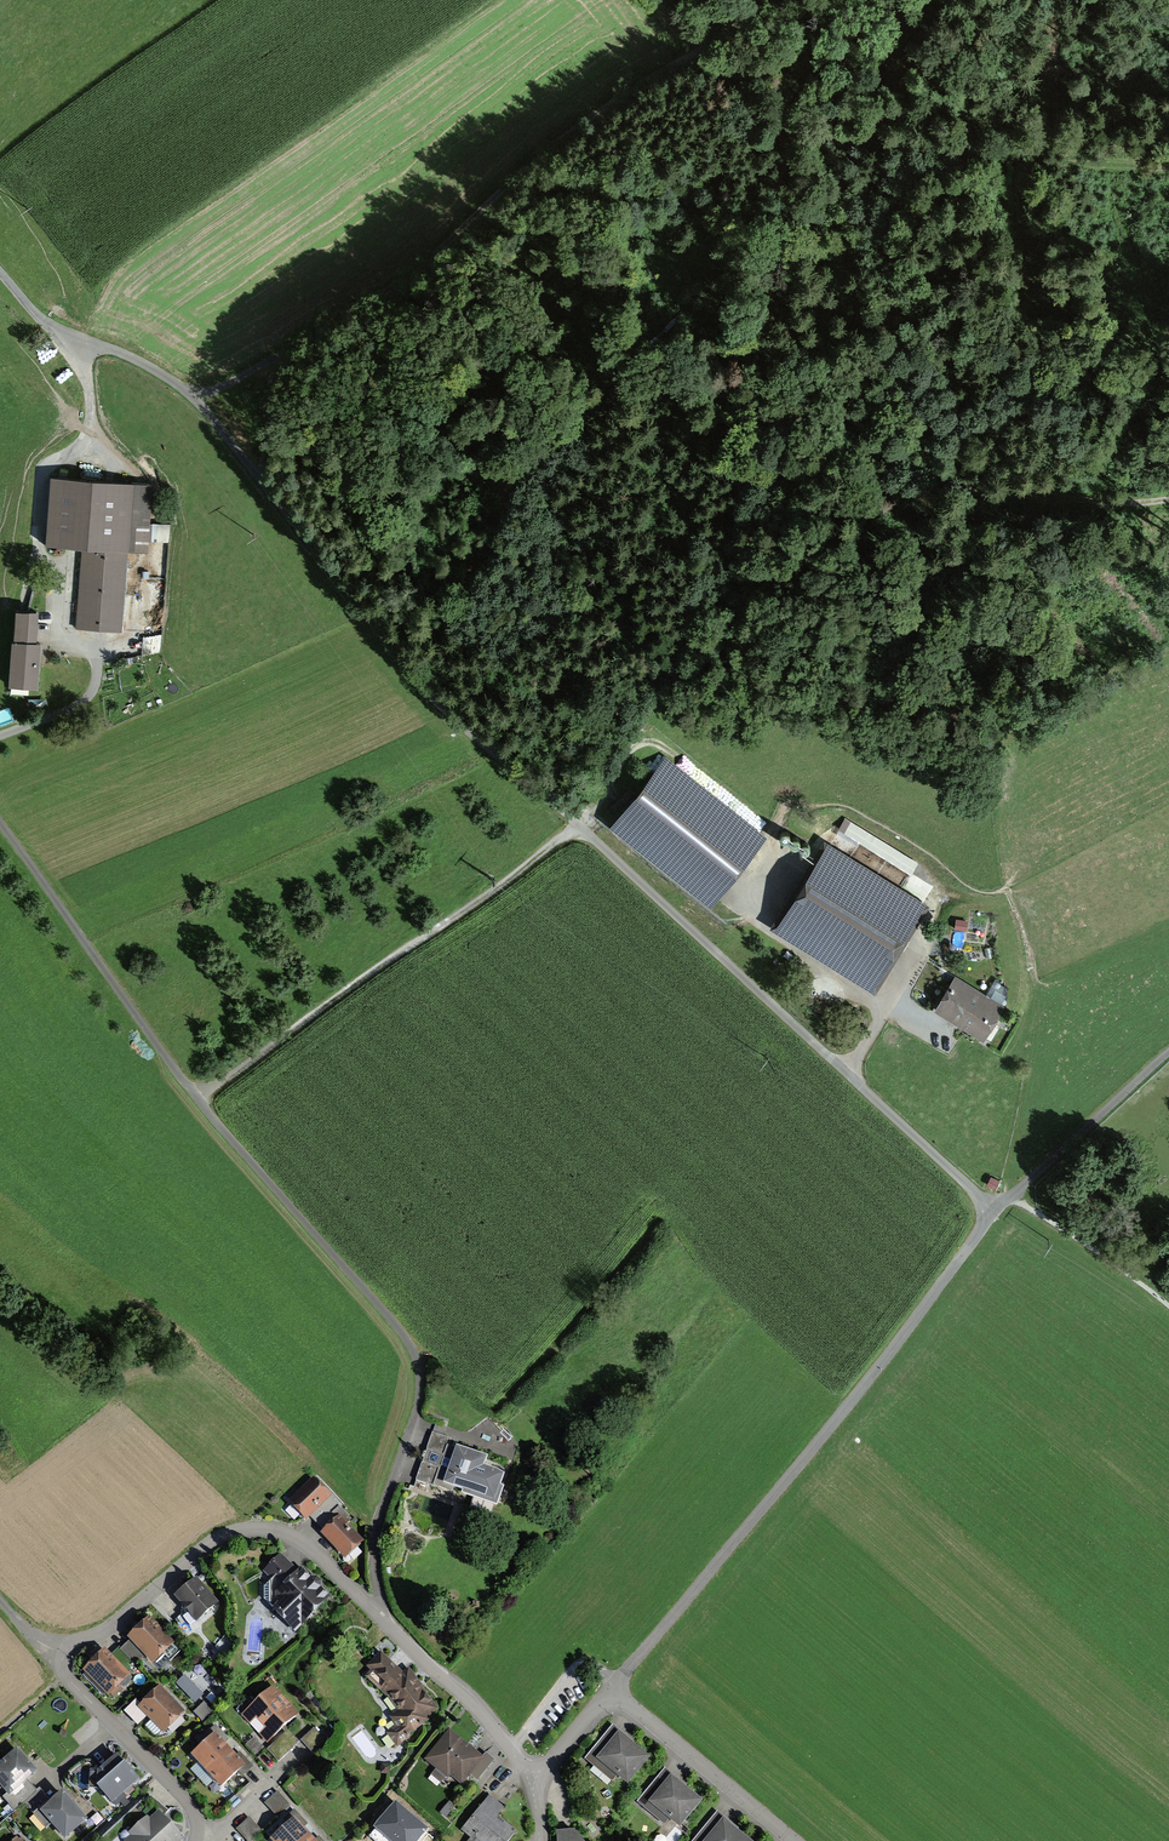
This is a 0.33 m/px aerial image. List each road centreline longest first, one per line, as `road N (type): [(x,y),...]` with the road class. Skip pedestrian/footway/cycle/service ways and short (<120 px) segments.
road 1 (residential): [(0,274),(54,331),(158,371),(194,398),(449,715),(992,1209),(892,1350),(610,1691)]
road 2 (track): [(1168,502),(1085,503),(978,489),(927,475),(866,433),(825,382),(815,341),(811,211),(790,153),(714,48),(669,68),(427,235),(279,355),(194,398)]
road 3 (residential): [(377,1611),(375,1534),(419,1403),(411,1347),(176,1077),(0,825)]
road 4 (track): [(199,1097),(574,824)]
road 5 (track): [(777,127),(983,162),(1168,167)]
road 6 (residential): [(60,1655),(215,1538),(250,1529),(302,1542),(377,1611)]
road 7 (track): [(825,382),(824,426),(781,429),(730,416),(650,321)]
road 8 (residential): [(194,1840),(193,1812),(61,1673),(60,1655)]
road 9 (residential): [(610,1691),(792,1840)]
road 10 (track): [(1168,1053),(1006,1198)]
road 11 (residential): [(533,1779),(406,1642)]
road 12 (track): [(401,659),(523,594)]
road 13 (track): [(260,477),(279,355)]

